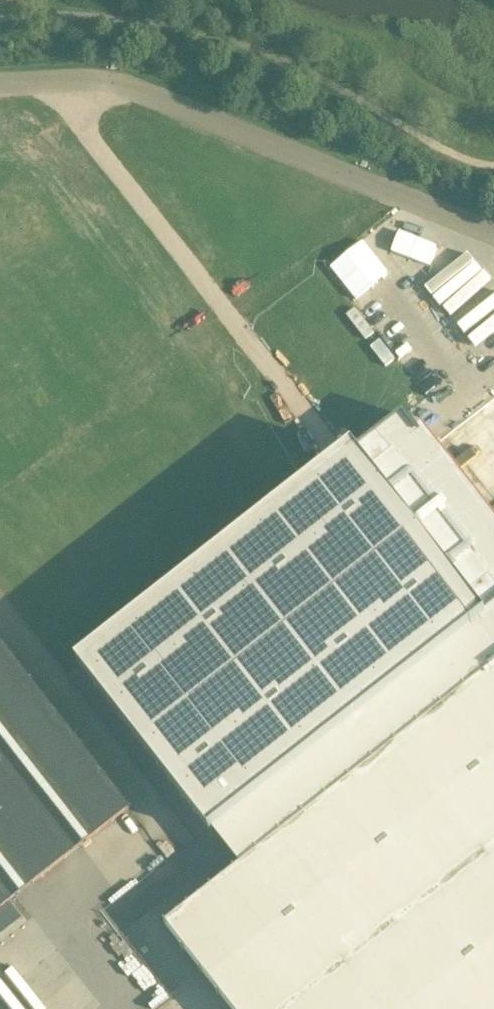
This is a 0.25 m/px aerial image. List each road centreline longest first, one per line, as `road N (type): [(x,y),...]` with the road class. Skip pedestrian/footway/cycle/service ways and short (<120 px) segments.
road 1 (unclassified): [(493,233),(107,81),(0,84)]

